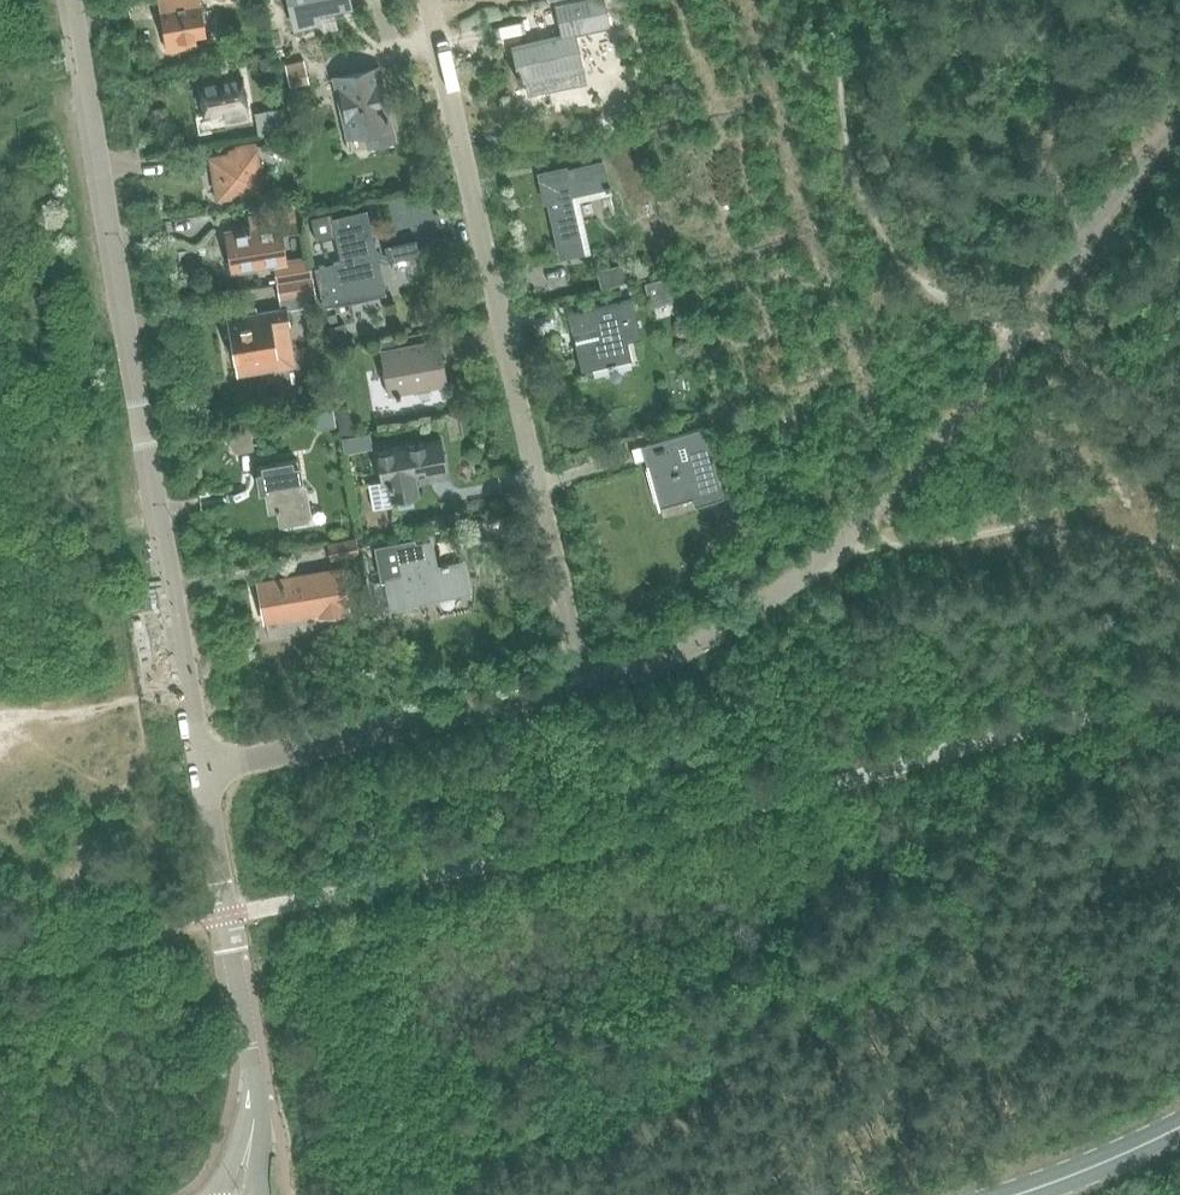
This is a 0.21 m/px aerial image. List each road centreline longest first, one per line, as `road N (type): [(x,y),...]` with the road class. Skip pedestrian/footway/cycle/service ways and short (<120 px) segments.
road 1 (residential): [(73,0),(204,767)]
road 2 (residential): [(579,682),(425,0)]
road 3 (residential): [(243,1194),(256,1081),(204,767)]
road 4 (residential): [(204,767),(579,682)]
road 5 (residential): [(579,682),(645,665),(728,628),(827,553)]
road 6 (secondary): [(1018,1194),(1179,1125)]

